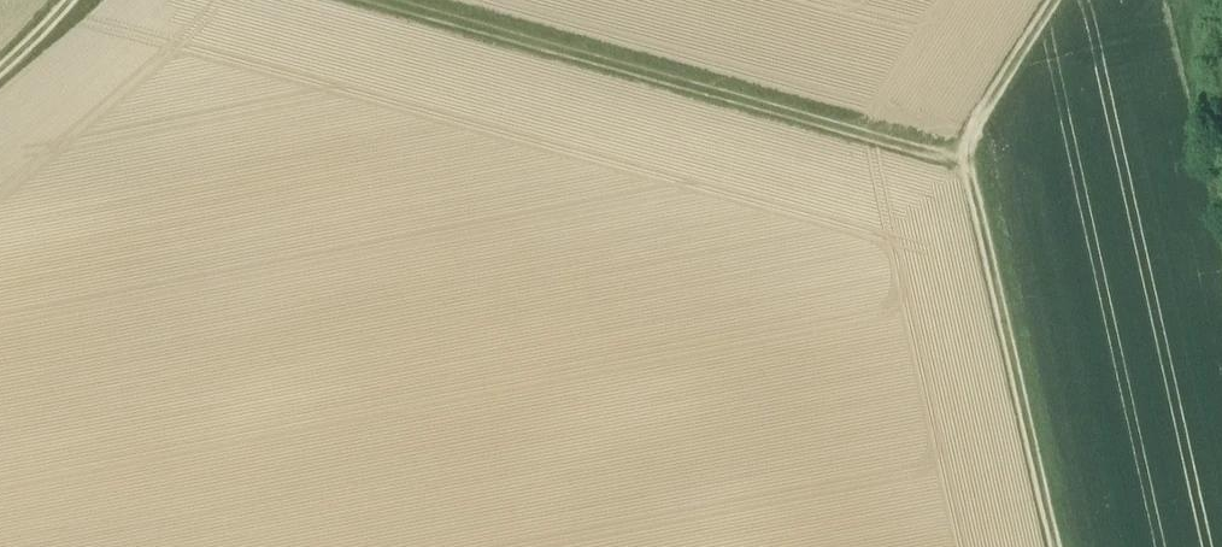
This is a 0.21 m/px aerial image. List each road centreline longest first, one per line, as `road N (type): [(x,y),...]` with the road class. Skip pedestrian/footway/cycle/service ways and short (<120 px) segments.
road 1 (track): [(376,0),(963,162)]
road 2 (track): [(1060,0),(963,162),(989,198),(1063,546)]

